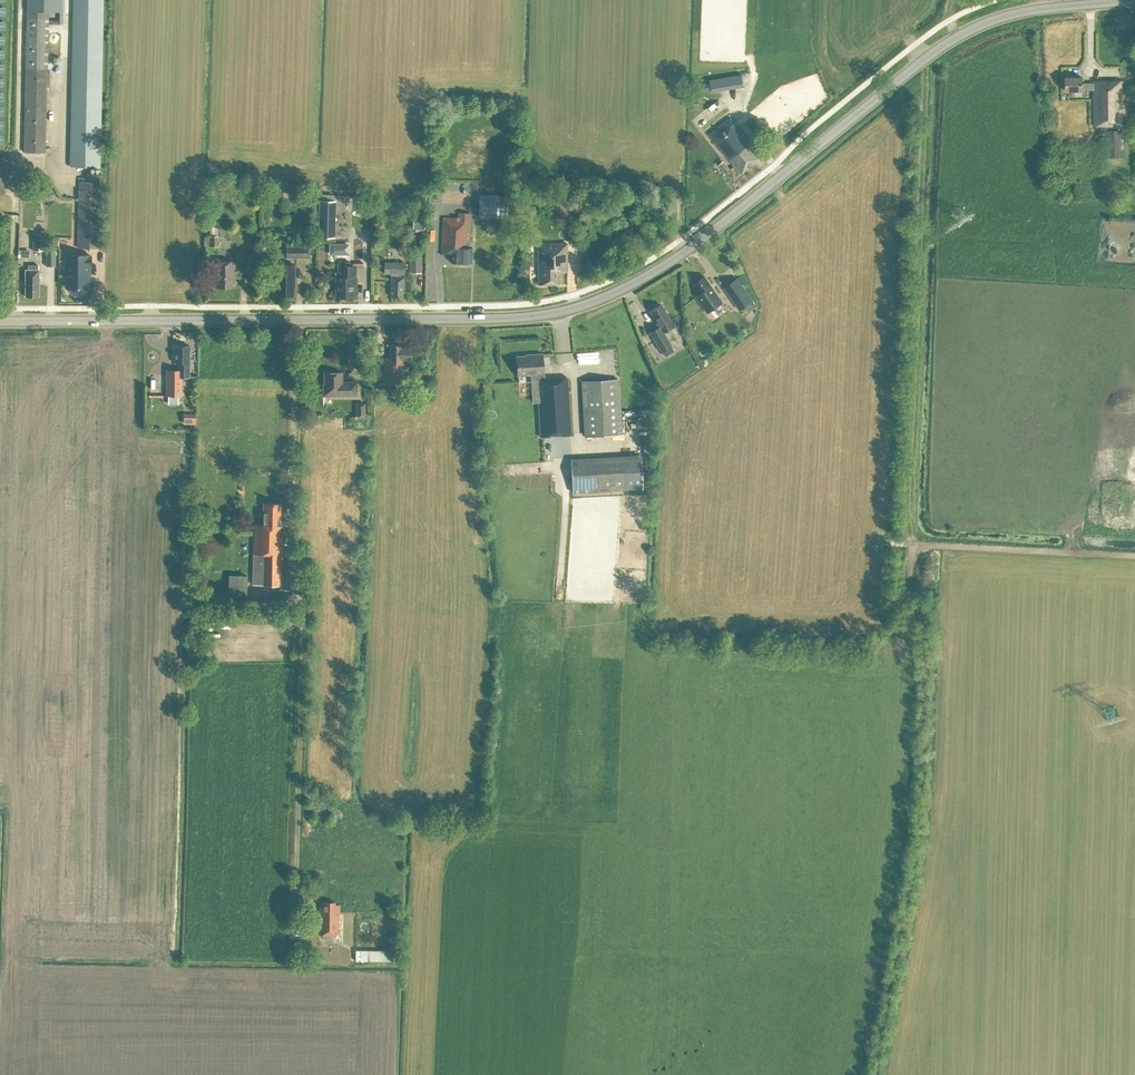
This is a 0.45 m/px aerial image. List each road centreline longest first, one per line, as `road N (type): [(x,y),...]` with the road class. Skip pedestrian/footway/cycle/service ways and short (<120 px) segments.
road 1 (tertiary): [(0,323),(549,319),(618,295),(670,263),(933,54),(992,22),(1115,0)]

